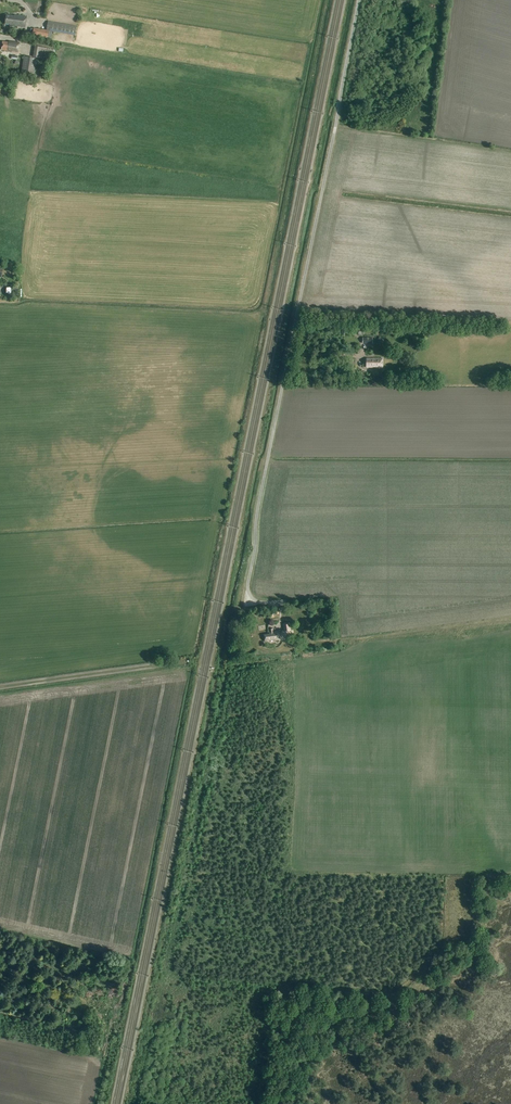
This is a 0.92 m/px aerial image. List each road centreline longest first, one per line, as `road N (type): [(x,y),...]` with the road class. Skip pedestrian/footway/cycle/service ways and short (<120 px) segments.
road 1 (unclassified): [(359,0),(257,516),(249,600),(270,601)]
road 2 (track): [(510,617),(346,641),(341,595),(270,601)]

